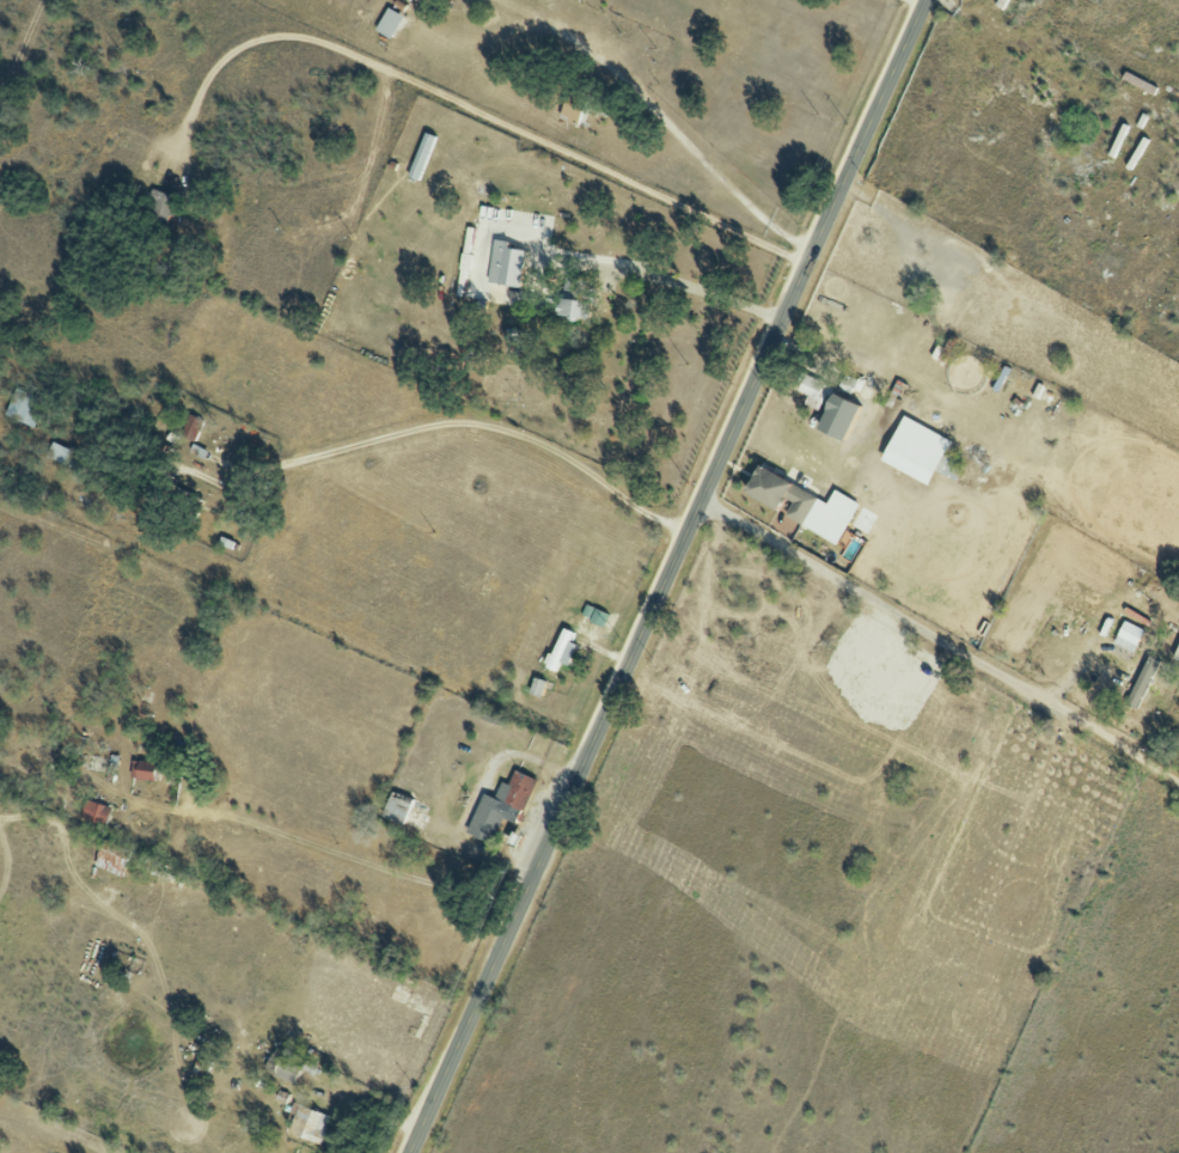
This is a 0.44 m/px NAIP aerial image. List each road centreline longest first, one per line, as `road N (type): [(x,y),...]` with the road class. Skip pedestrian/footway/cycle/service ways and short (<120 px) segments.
road 1 (tertiary): [(413,1152),(929,0)]
road 2 (residential): [(1178,782),(802,557),(700,507)]
road 3 (residential): [(688,535),(520,429),(472,421),(416,428),(232,486),(195,472)]
road 4 (residential): [(879,110),(704,30),(612,0)]

